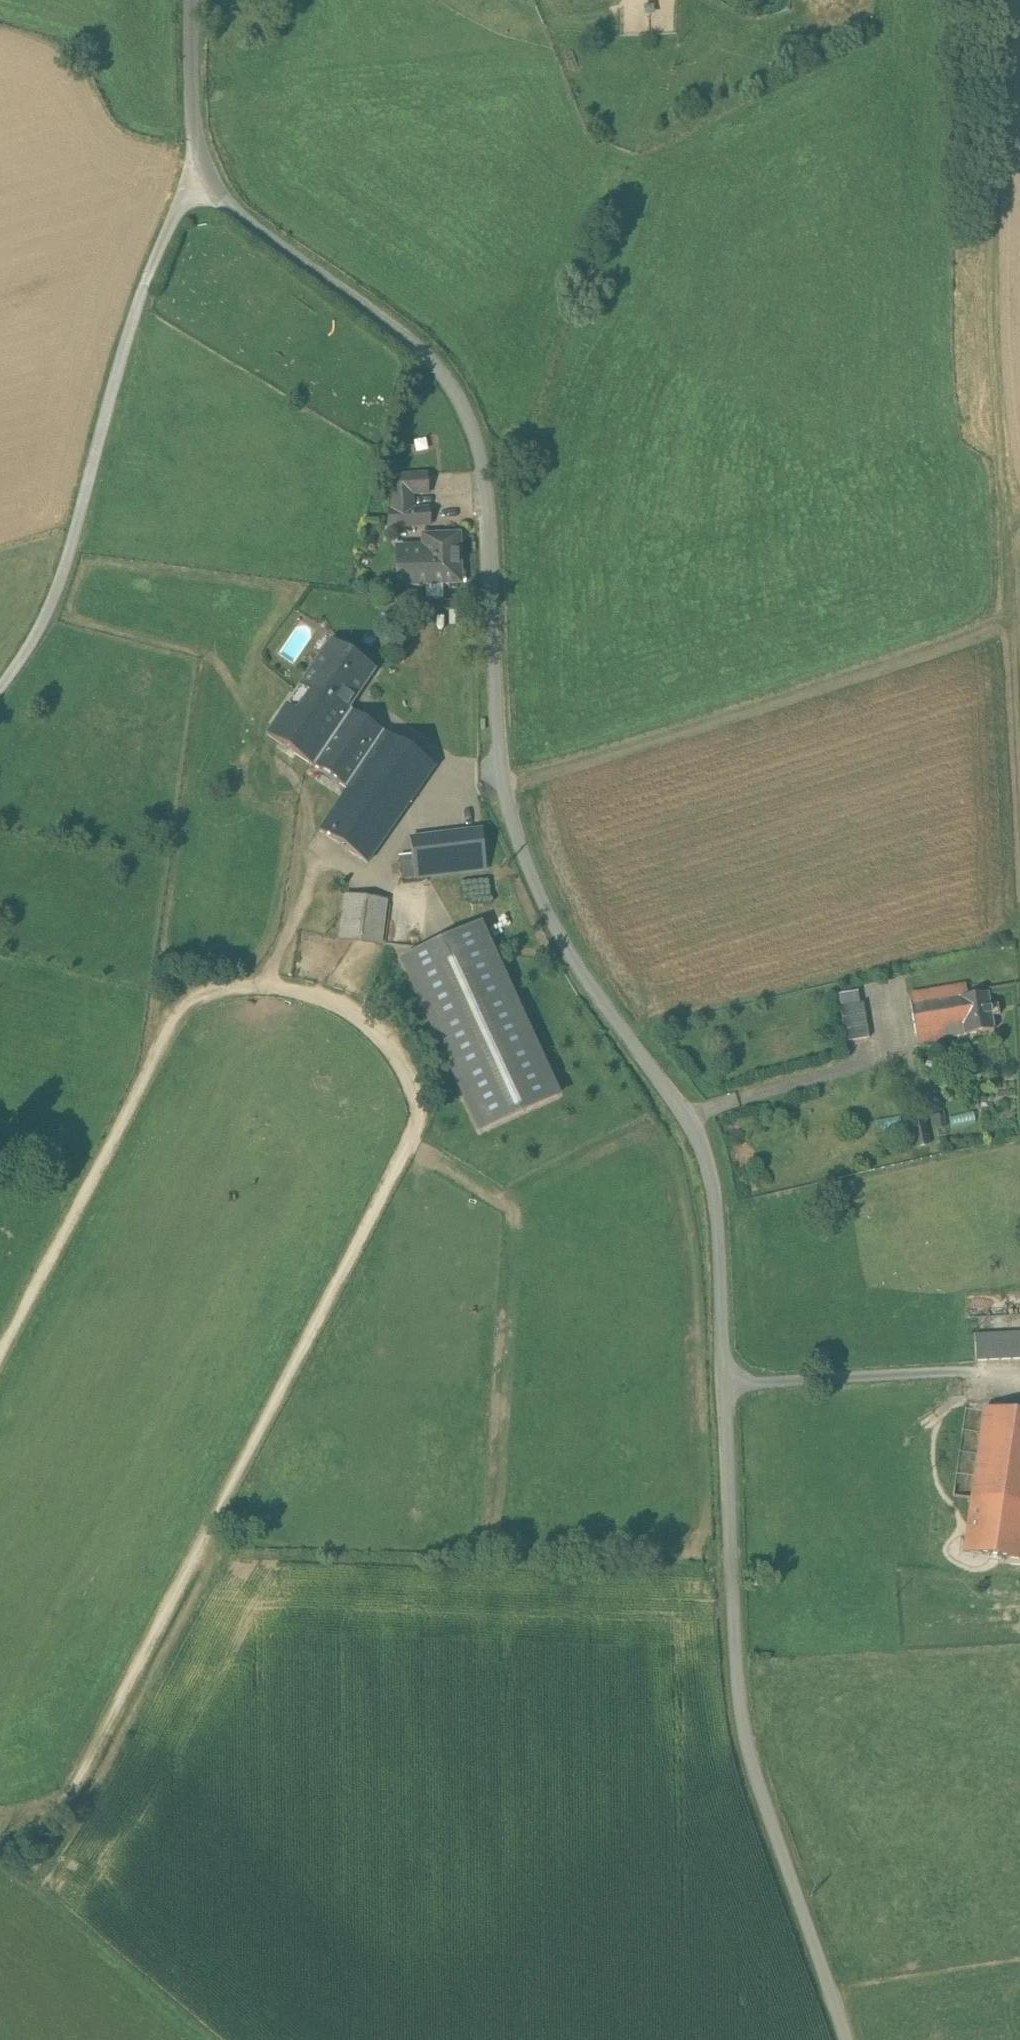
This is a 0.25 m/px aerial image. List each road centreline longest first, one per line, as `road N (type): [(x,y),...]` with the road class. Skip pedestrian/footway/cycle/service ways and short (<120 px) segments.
road 1 (unclassified): [(845,2039),(747,1747),(718,1228),(708,1168),(687,1115),(589,988),(527,867),(502,780),(476,431),(450,382),(408,337),(255,227),(206,178),(190,64),(192,0)]
road 2 (track): [(1019,803),(987,300),(996,67),(990,0)]
road 3 (track): [(502,780),(1011,624)]

